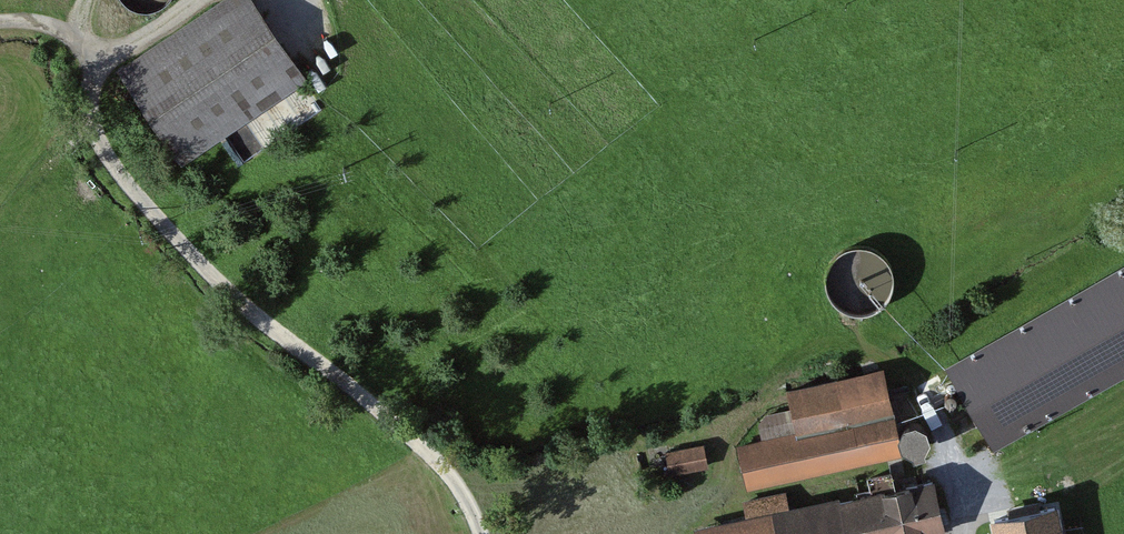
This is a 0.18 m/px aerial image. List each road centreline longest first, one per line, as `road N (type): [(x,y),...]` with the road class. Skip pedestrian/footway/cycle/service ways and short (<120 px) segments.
road 1 (track): [(481,533),(458,486),(432,456),(209,274),(137,196),(101,148),(87,60),(69,37),(45,23),(0,20)]

